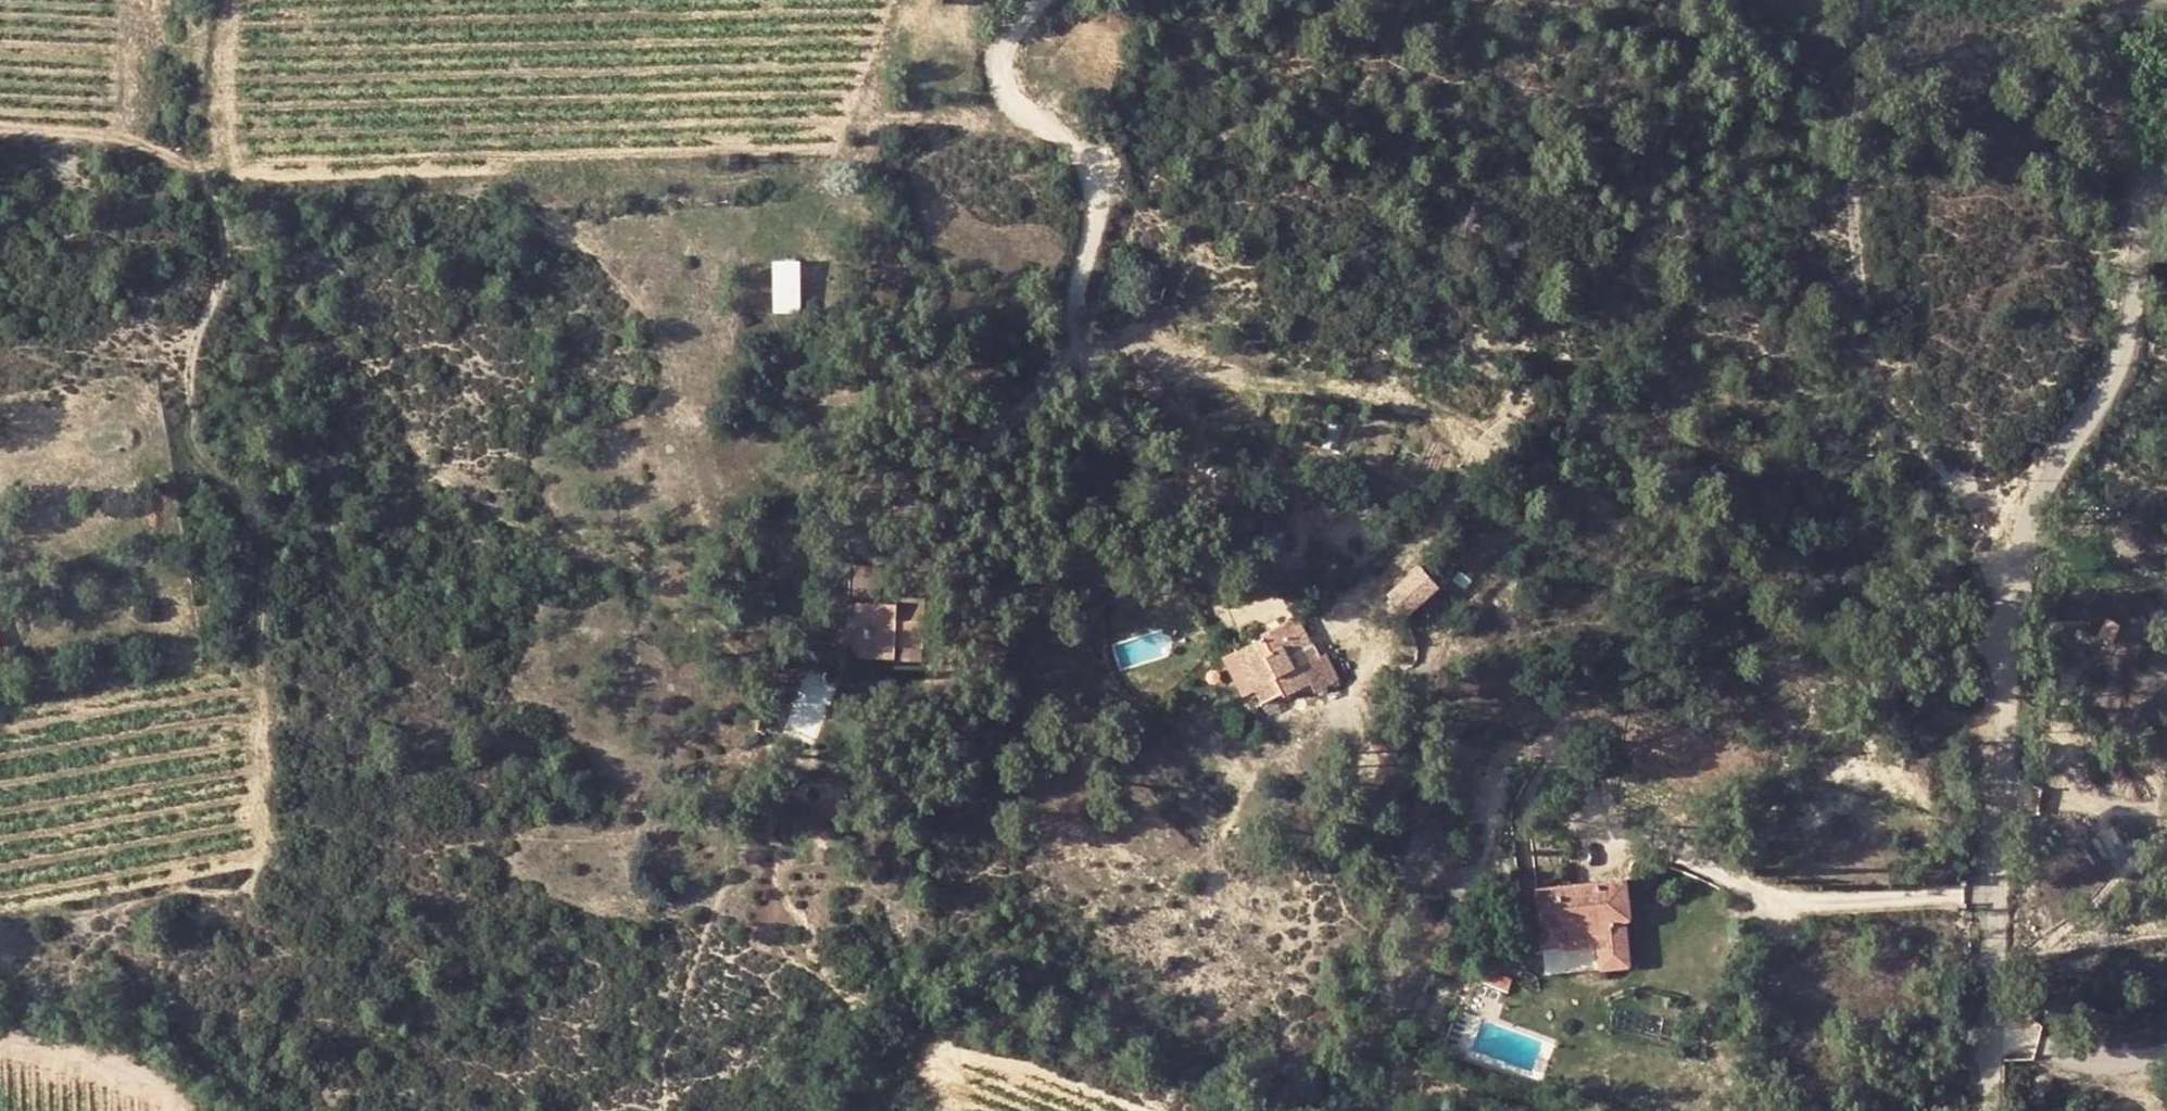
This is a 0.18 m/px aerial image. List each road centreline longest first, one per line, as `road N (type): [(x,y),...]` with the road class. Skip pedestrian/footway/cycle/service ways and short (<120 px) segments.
road 1 (unclassified): [(2166,158),(2149,199),(2125,359),(2039,489),(2021,541),(1983,1110)]

